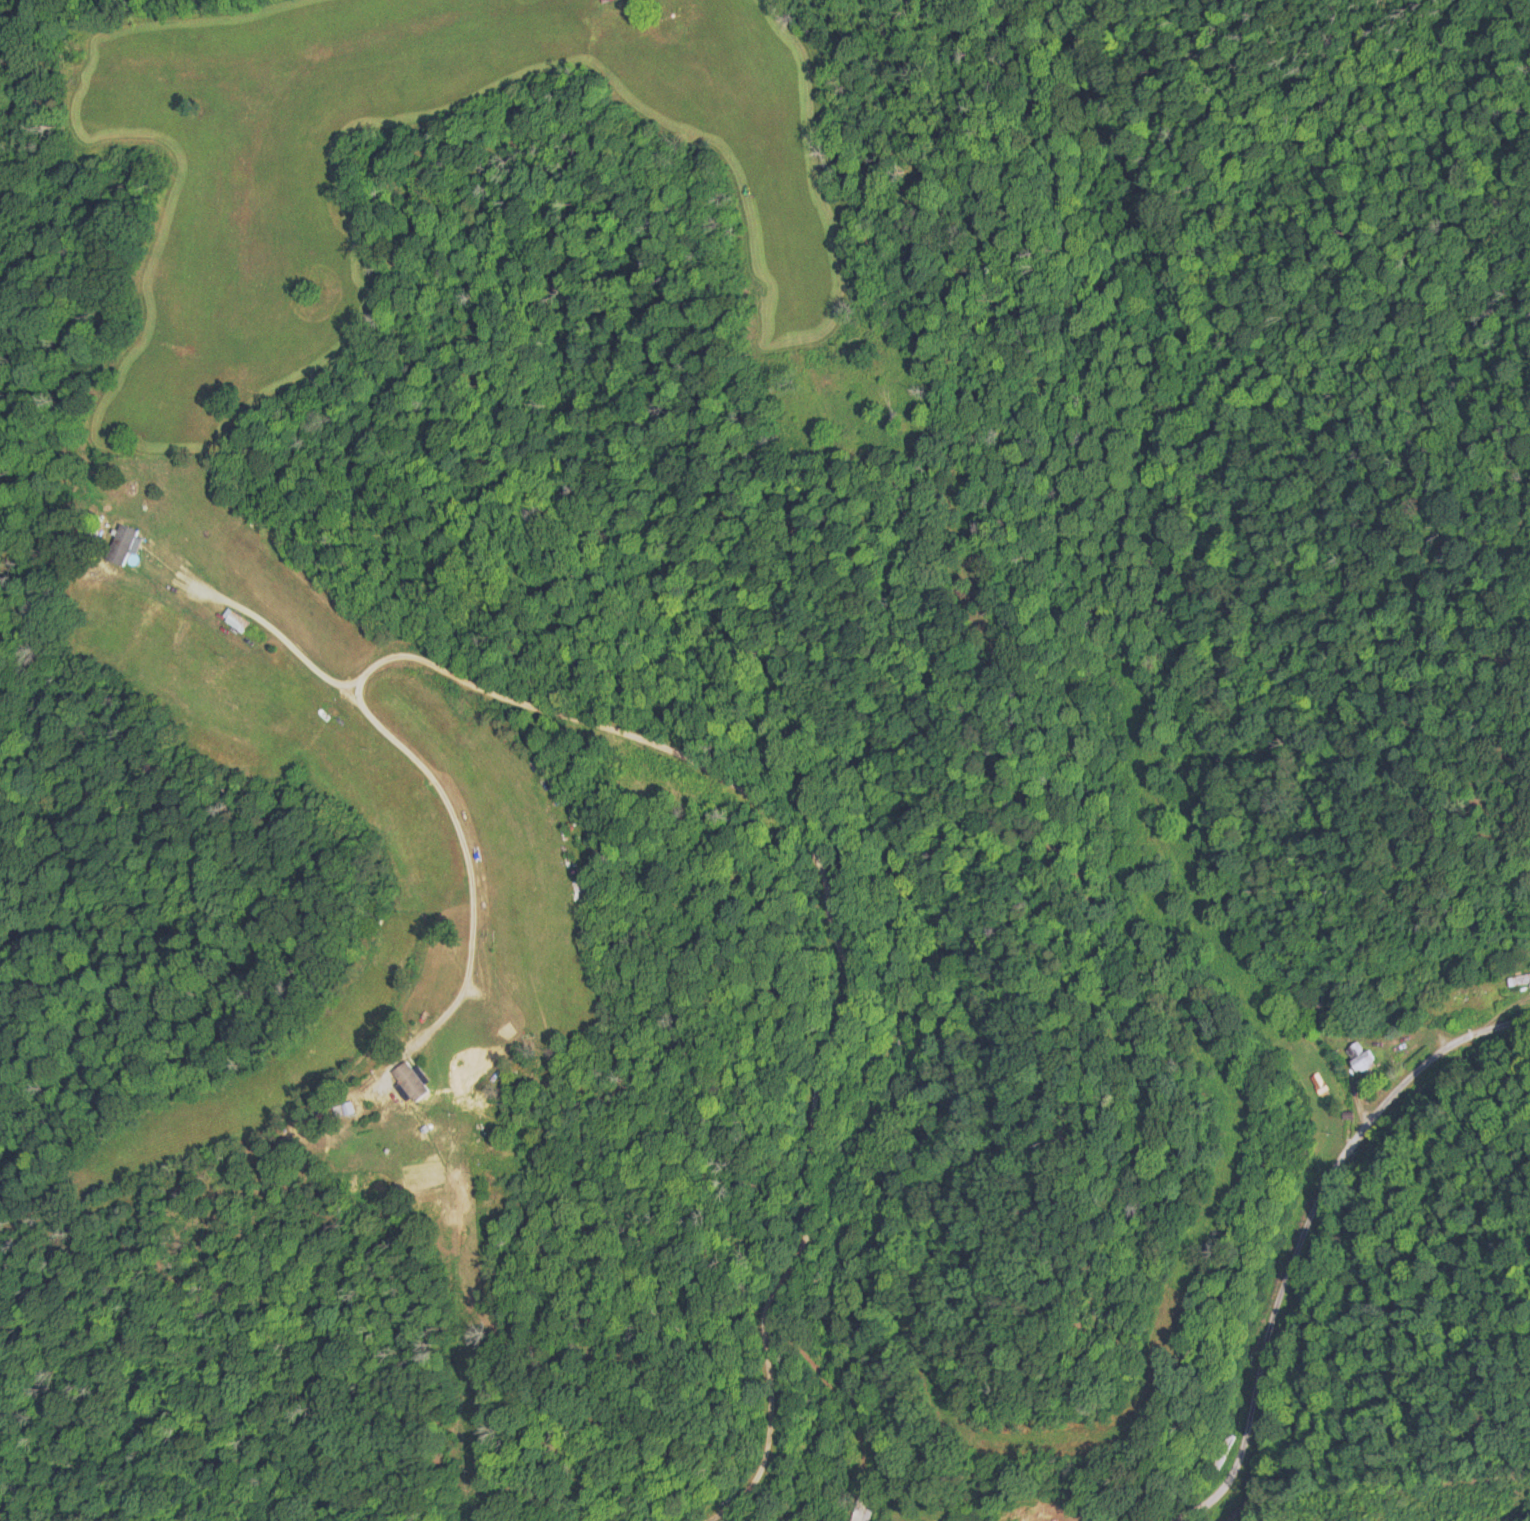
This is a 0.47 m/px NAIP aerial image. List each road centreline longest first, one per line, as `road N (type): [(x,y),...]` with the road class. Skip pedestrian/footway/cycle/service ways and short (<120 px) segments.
road 1 (residential): [(1150,1520),(1164,1486),(1229,1437),(1305,1191),(1420,1065),(1529,1004)]

